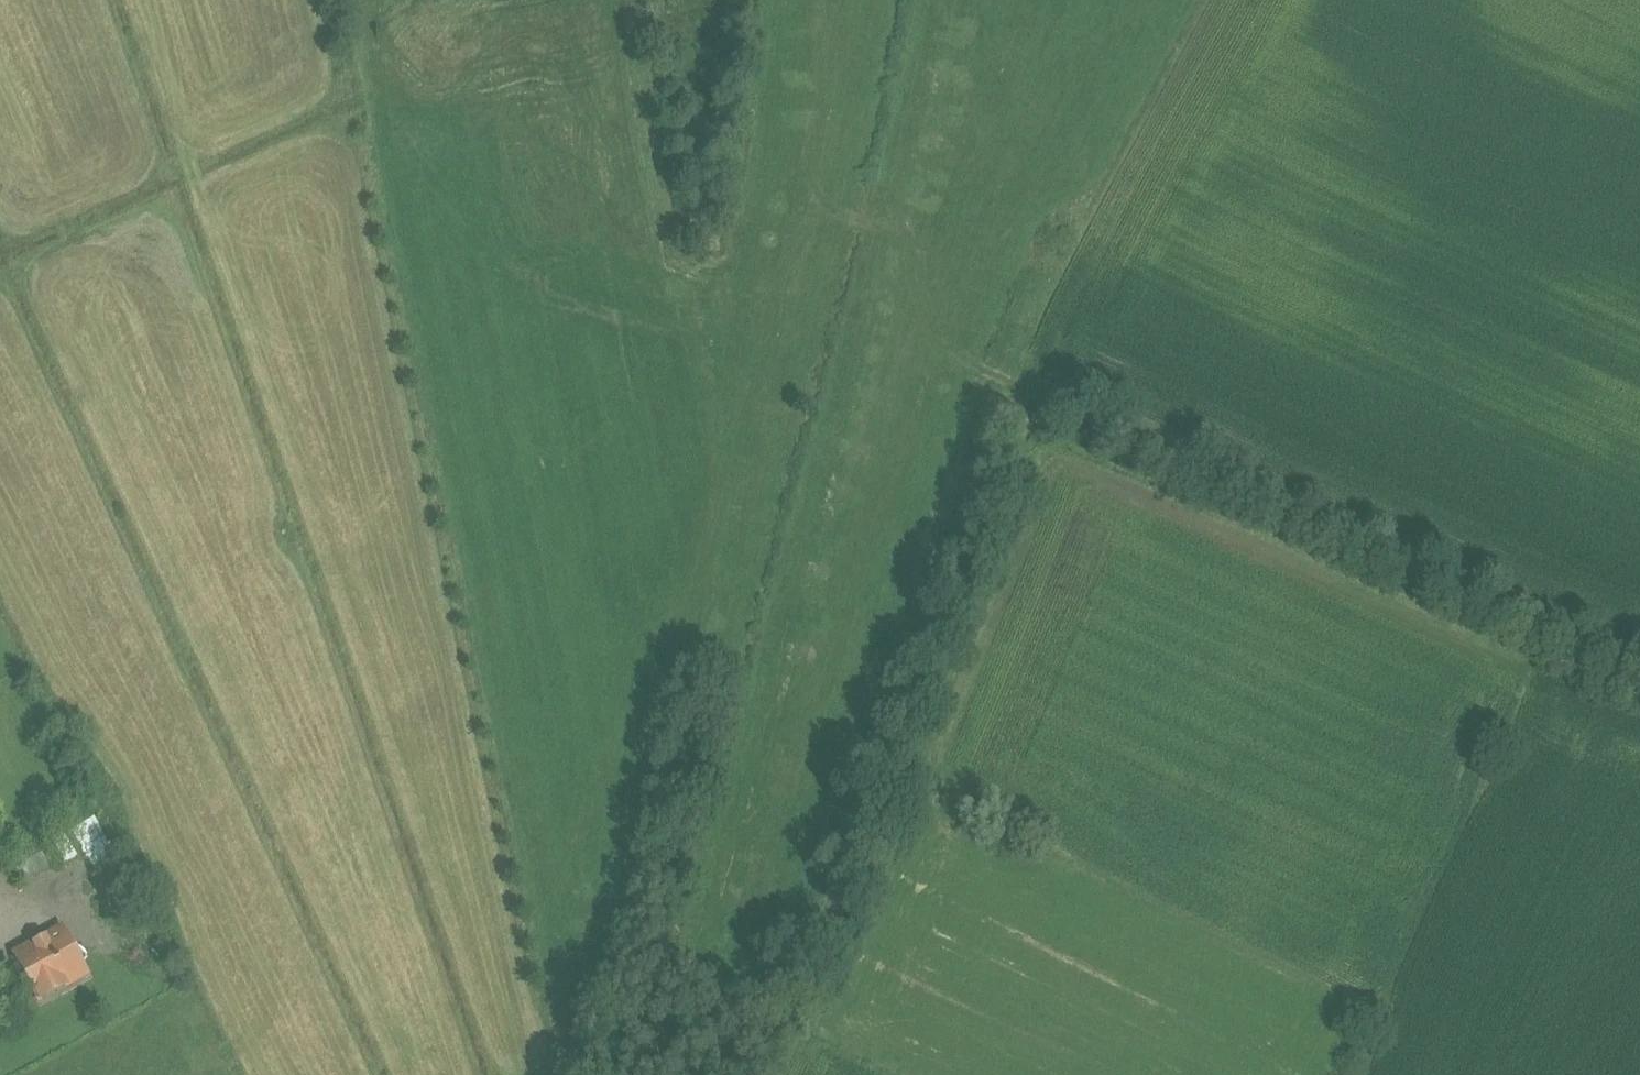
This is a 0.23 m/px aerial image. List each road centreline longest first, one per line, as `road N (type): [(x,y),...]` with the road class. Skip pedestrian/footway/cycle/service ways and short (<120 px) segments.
road 1 (track): [(1639,655),(1035,361),(718,1074)]

